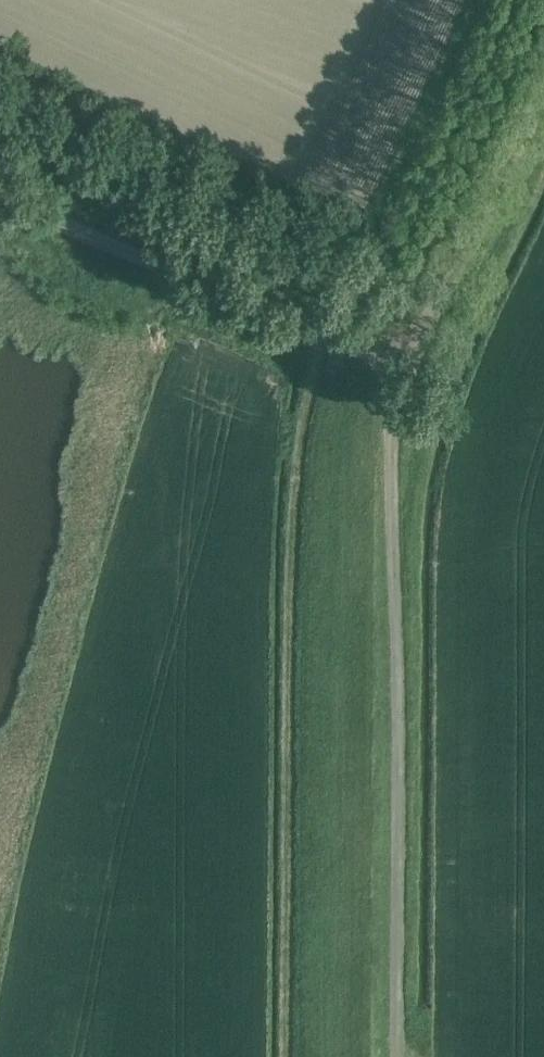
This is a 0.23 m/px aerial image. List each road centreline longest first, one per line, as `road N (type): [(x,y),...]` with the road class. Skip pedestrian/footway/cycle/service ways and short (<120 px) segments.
road 1 (track): [(397,355),(315,390),(294,494),(291,1056)]
road 2 (track): [(397,1056),(400,673),(391,491),(397,355)]
road 3 (track): [(0,196),(170,273),(397,355)]
road 4 (track): [(397,355),(439,304),(543,124)]

